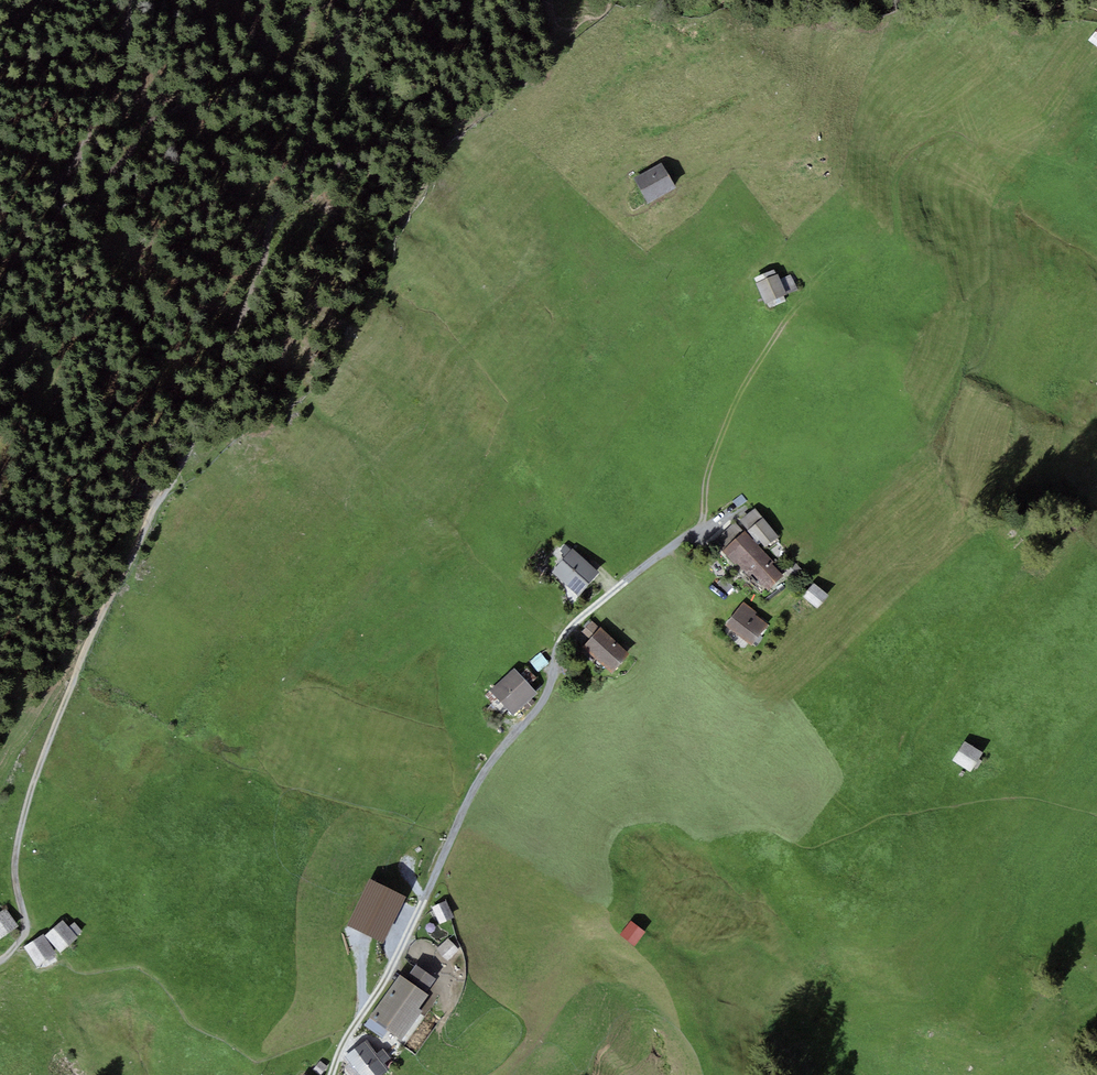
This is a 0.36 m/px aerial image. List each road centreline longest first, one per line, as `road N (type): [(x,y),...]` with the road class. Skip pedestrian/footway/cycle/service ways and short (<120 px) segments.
road 1 (track): [(26,921),(15,874),(26,803),(57,716),(210,419),(277,211),(310,166),(324,53)]
road 2 (unclassified): [(333,1074),(392,975),(477,790),(552,691),(561,645),(617,592),(707,529)]
road 3 (track): [(313,0),(250,51),(240,83),(223,102),(151,119),(98,187),(65,206),(58,192),(79,149),(97,75),(130,29),(129,0)]

